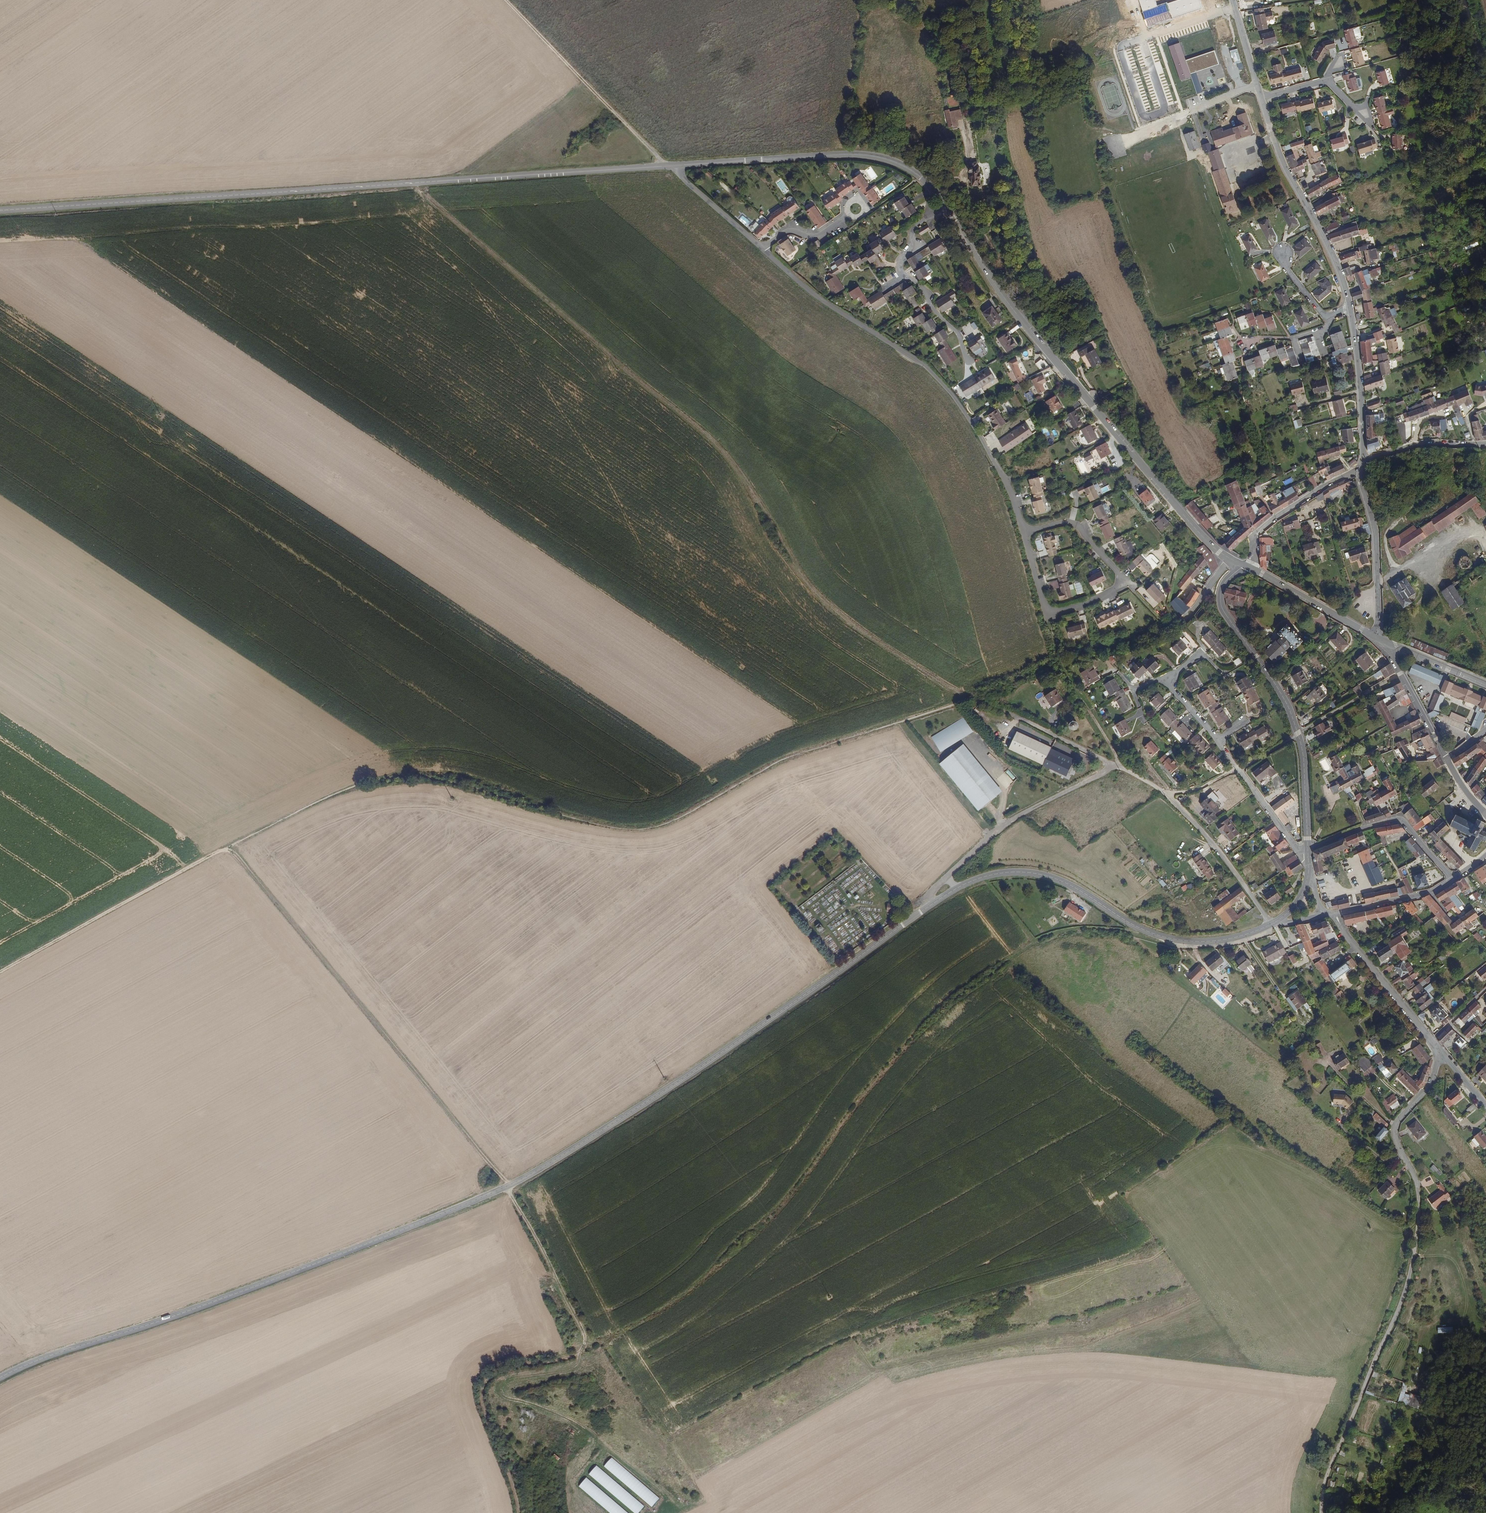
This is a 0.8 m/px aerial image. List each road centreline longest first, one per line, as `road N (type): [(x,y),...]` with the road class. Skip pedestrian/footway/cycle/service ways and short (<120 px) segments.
road 1 (track): [(0,972),(357,785),(427,776),(641,829),(687,814),(777,762),(967,699)]
road 2 (tertiary): [(0,1378),(506,1187),(670,1087),(926,908)]
road 3 (track): [(1149,933),(1069,929),(1035,940),(948,1003),(861,1096),(780,1208),(677,1299),(576,1353),(506,1364),(484,1377),(479,1397),(518,1512)]
road 4 (track): [(410,183),(728,454),(821,598),(967,699)]
road 5 (tertiary): [(1207,541),(1008,303),(917,174),(853,154),(668,166)]
road 6 (tertiary): [(668,166),(0,210)]
road 7 (track): [(223,849),(505,1180),(587,1342)]
road 8 (residential): [(1322,1512),(1330,1468),(1413,1266),(1419,1192),(1395,1129),(1431,1084),(1442,1052)]
road 9 (residential): [(764,249),(815,296),(944,385),(982,438),(1025,533)]
road 10 (tertiary): [(956,890),(991,875),(1040,875),(1140,929),(1191,942),(1270,924)]
road 11 (track): [(579,1351),(575,1367),(507,1379),(501,1394),(602,1442),(682,1511)]
road 12 (tertiary): [(1308,846),(1303,755),(1292,715),(1221,606),(1224,583),(1245,565)]
road 13 (track): [(506,0),(668,166)]
road 14 (residential): [(1308,854),(1297,850),(1164,677)]
road 15 (unclassified): [(1350,308),(1261,97)]
road 16 (residential): [(1047,614),(1126,581),(1077,525),(1025,533)]
road 17 (residential): [(1308,846),(1402,820),(1453,879)]
road 18 (residential): [(1442,1052),(1335,915)]
road 19 (residential): [(1361,469),(1376,535),(1376,637)]
road 20 (residential): [(1250,567),(1255,534),(1361,469)]
road 21 (unclassified): [(1363,460),(1350,308)]
road 22 (tertiary): [(1250,567),(1376,637)]
road 23 (residential): [(1385,641),(1446,758)]
road 24 (residential): [(668,166),(764,249)]
road 25 (residential): [(1453,879),(1428,893),(1335,915)]
road 26 (residential): [(1363,460),(1426,445),(1485,444)]

